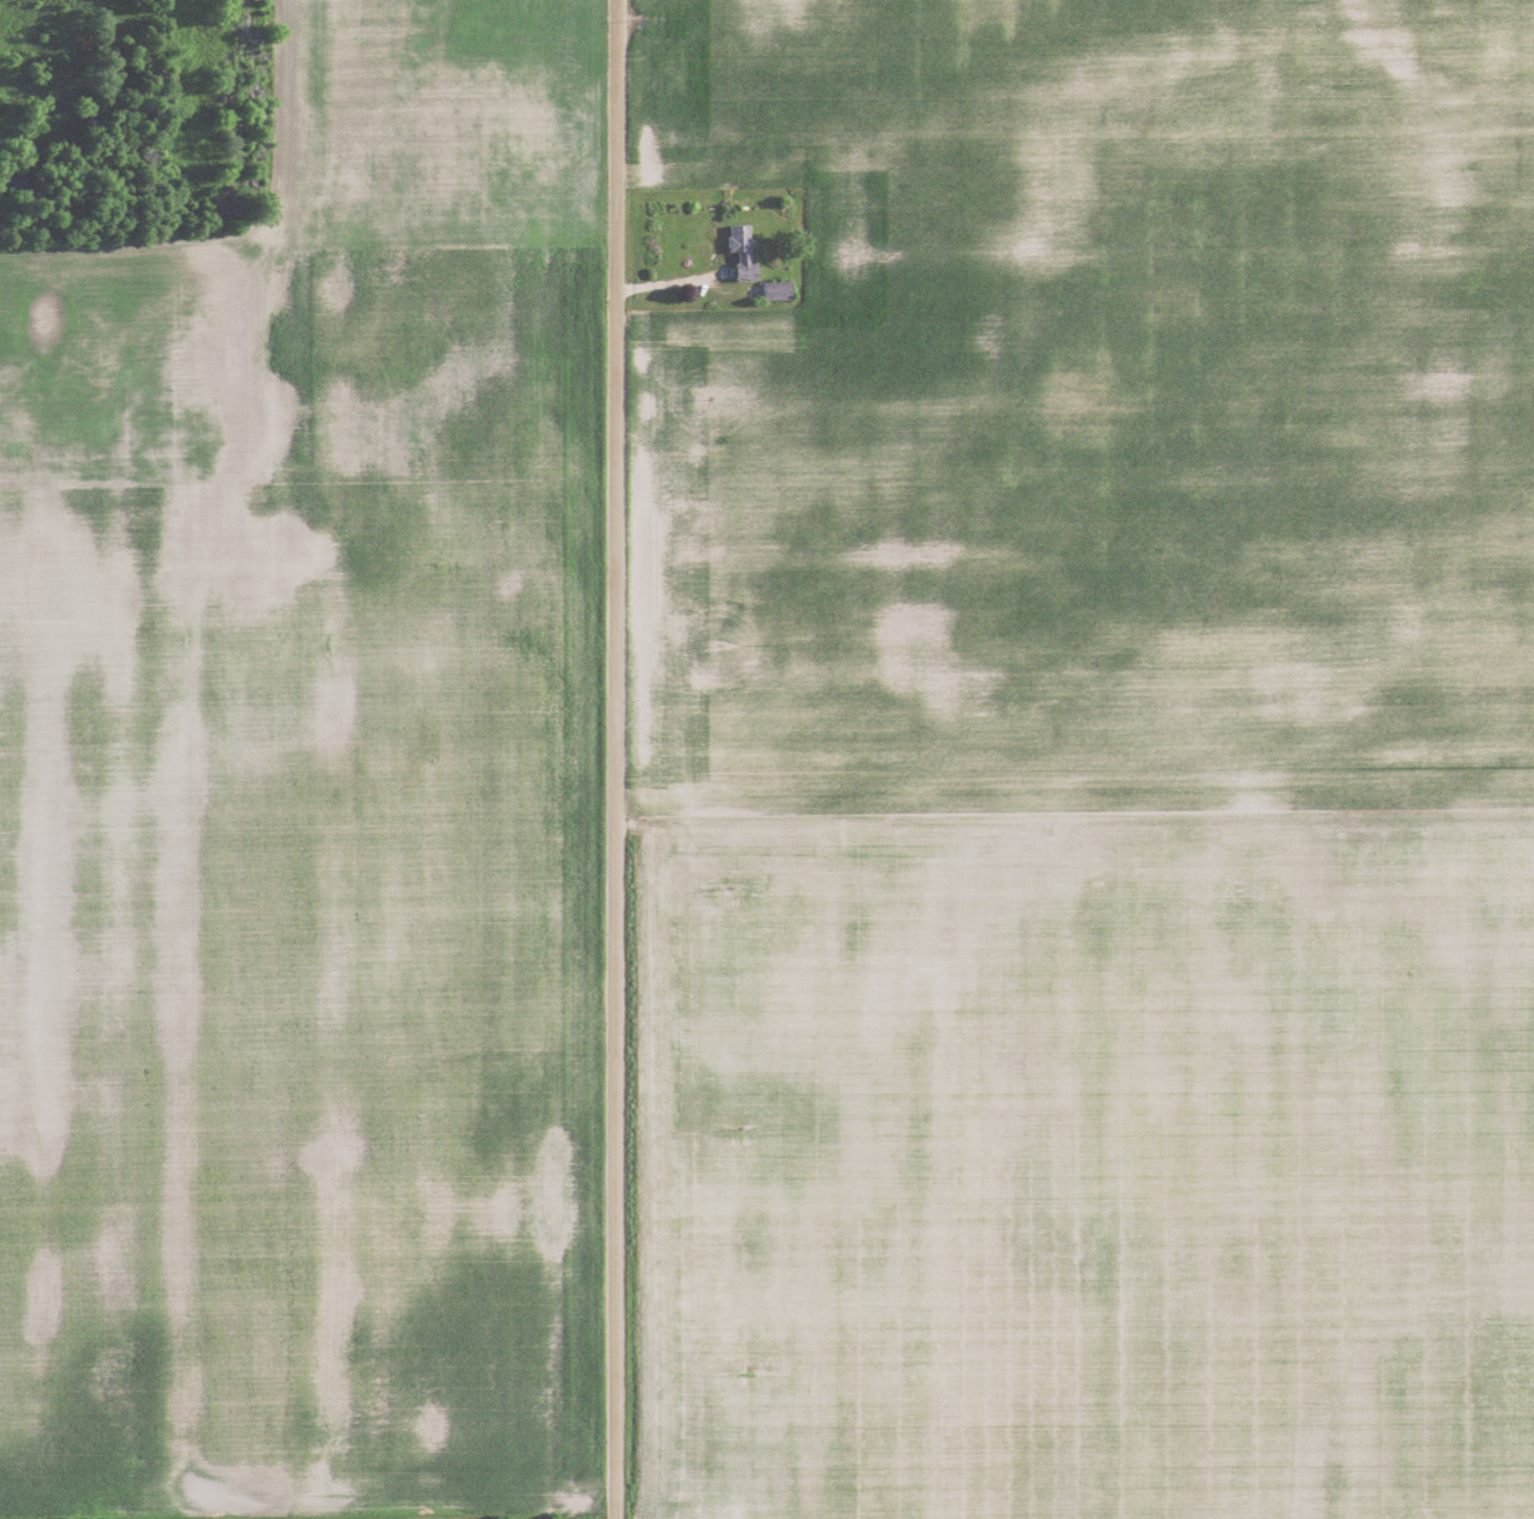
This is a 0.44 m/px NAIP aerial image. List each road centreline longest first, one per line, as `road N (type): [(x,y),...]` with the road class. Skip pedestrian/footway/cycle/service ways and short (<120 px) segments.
road 1 (residential): [(615,1518),(616,0)]

